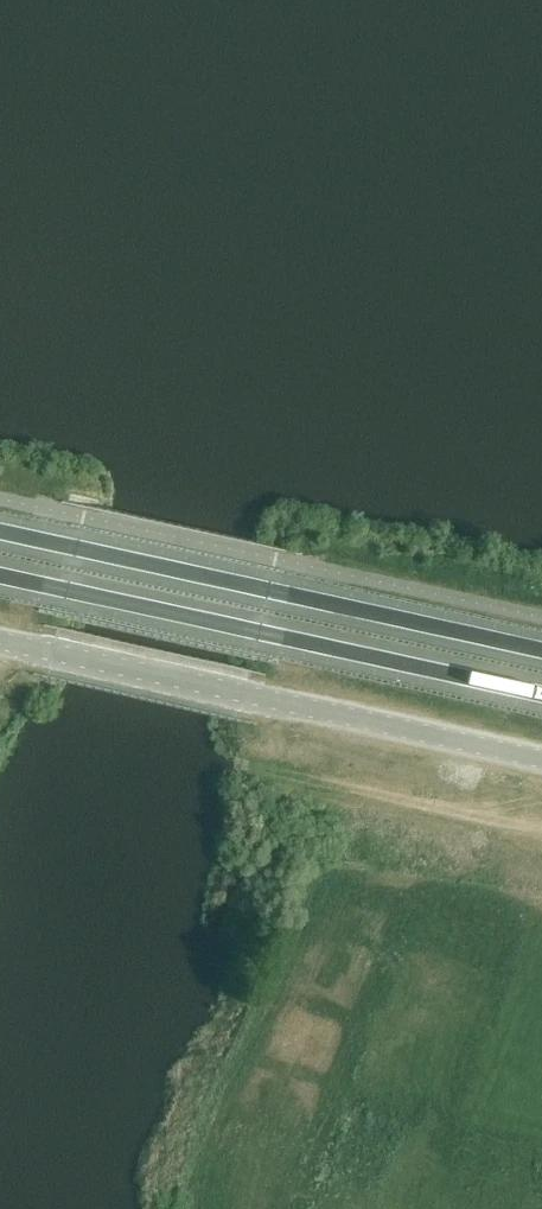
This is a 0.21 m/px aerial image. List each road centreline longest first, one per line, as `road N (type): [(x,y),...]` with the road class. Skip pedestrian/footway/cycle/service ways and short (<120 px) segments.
road 1 (trunk): [(541,653),(0,532)]
road 2 (unclassified): [(0,642),(541,762)]
road 3 (trunk): [(0,577),(541,697)]

